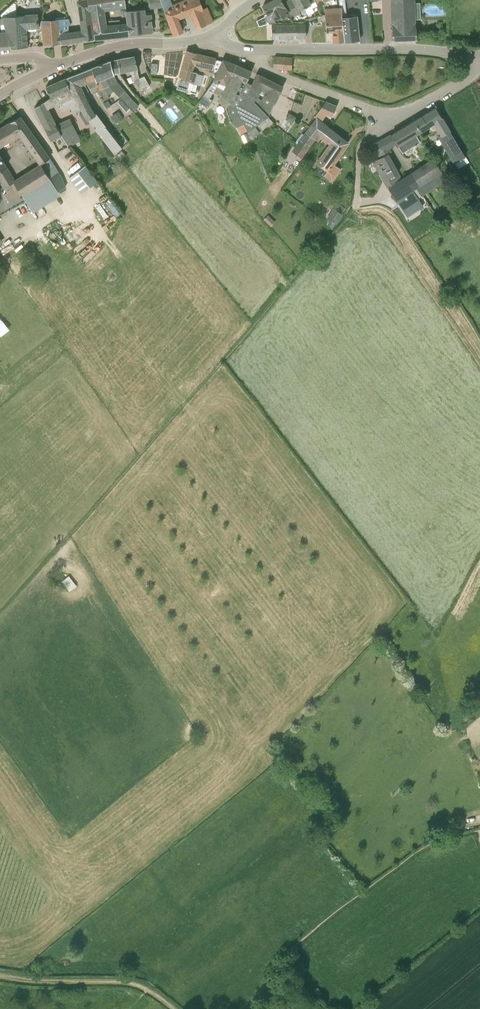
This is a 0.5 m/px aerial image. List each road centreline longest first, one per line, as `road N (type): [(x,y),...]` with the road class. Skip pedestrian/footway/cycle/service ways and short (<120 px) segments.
road 1 (tertiary): [(478,55),(256,49)]
road 2 (track): [(0,976),(133,983),(174,1008)]
road 3 (tertiary): [(48,70),(118,46),(215,33)]
road 4 (unclassified): [(395,119),(268,71),(256,49)]

